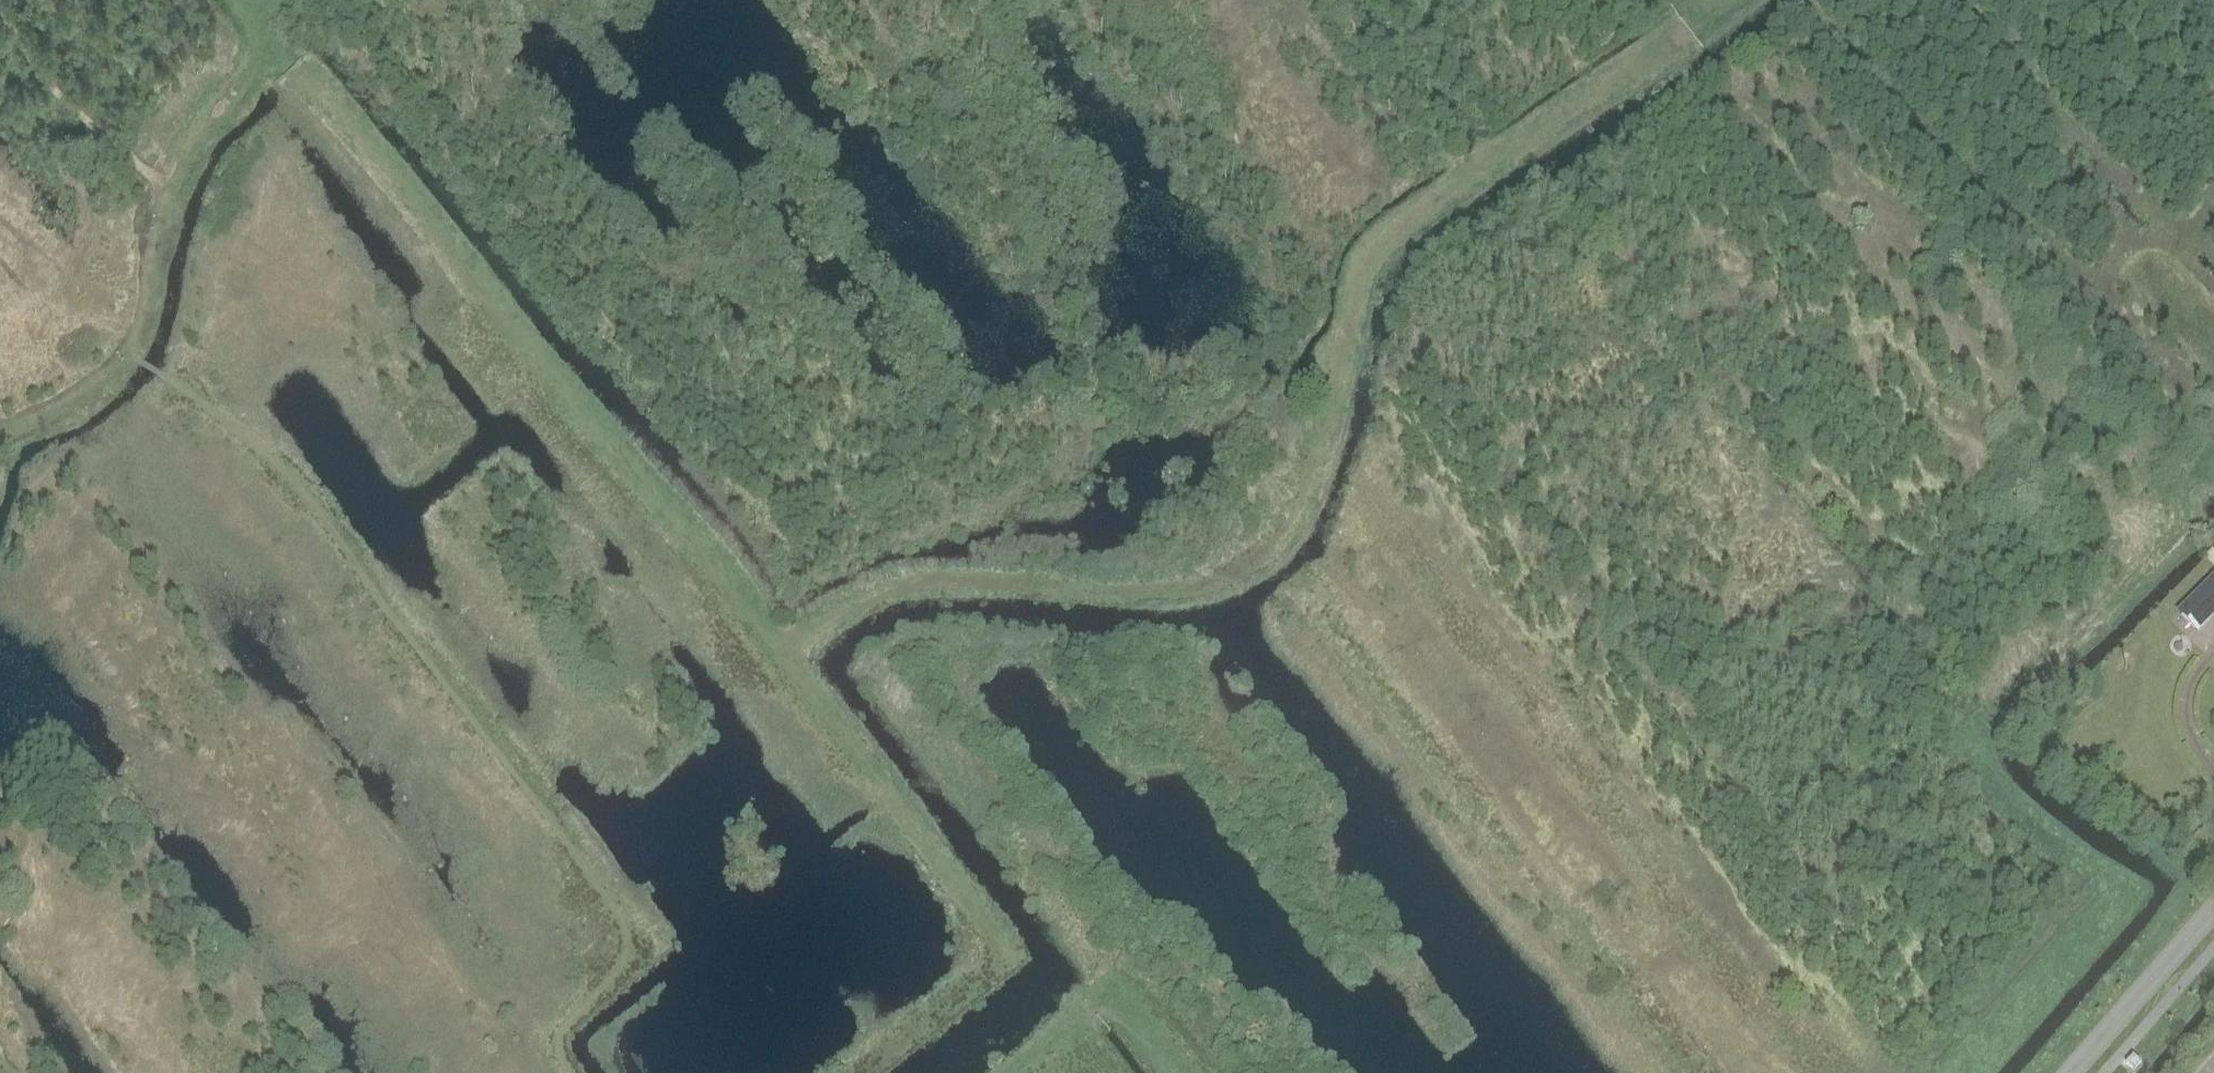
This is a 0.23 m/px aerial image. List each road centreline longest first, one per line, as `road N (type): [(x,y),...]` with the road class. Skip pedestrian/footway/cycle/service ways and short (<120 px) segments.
road 1 (track): [(850,1072),(979,978),(994,951),(988,926),(782,649),(393,169),(289,72)]
road 2 (track): [(1712,17),(1435,200),(1367,258),(1312,476),(1278,535),(1241,564),(1165,587),(906,583),(782,649)]
road 3 (track): [(573,1072),(557,1043),(562,1027),(618,973),(626,942),(614,911),(299,488),(202,403),(126,353)]
road 4 (track): [(174,189),(142,171),(72,103),(0,10)]
road 5 (tertiary): [(2071,1072),(2213,911)]
road 6 (track): [(251,13),(266,55),(210,120),(174,189)]
road 7 (track): [(174,189),(141,328),(126,353)]
road 8 (track): [(126,353),(97,387),(0,437)]

